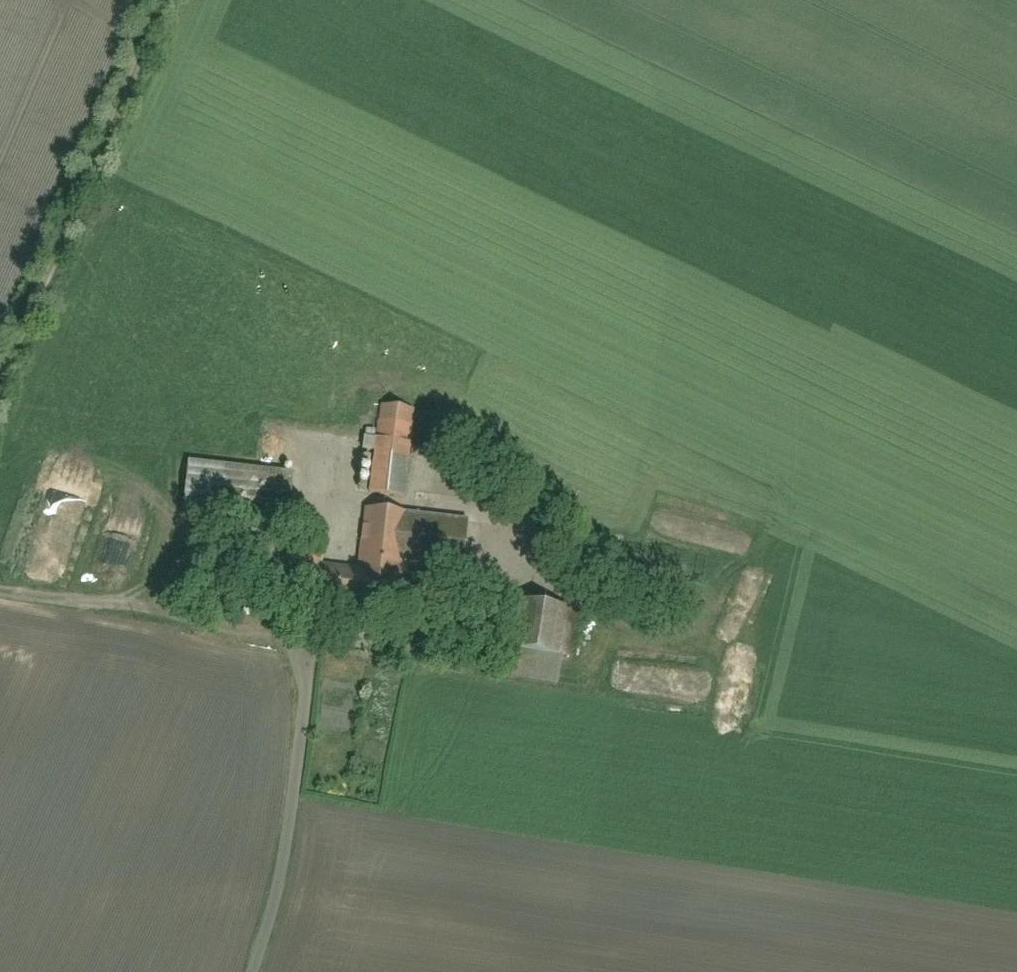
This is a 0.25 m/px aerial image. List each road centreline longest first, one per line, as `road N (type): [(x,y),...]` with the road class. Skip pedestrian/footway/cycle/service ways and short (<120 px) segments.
road 1 (track): [(0,390),(168,0)]

